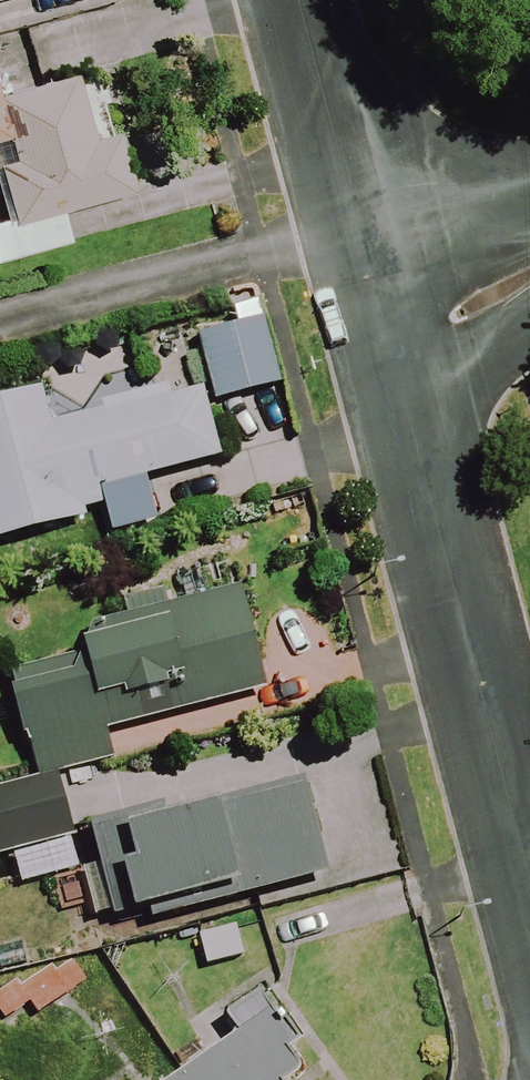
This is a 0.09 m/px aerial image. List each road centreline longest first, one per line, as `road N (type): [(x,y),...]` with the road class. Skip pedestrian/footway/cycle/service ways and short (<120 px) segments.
road 1 (residential): [(390,335),(529,873)]
road 2 (residential): [(303,0),(390,335)]
road 3 (residential): [(390,335),(453,322),(529,279)]

